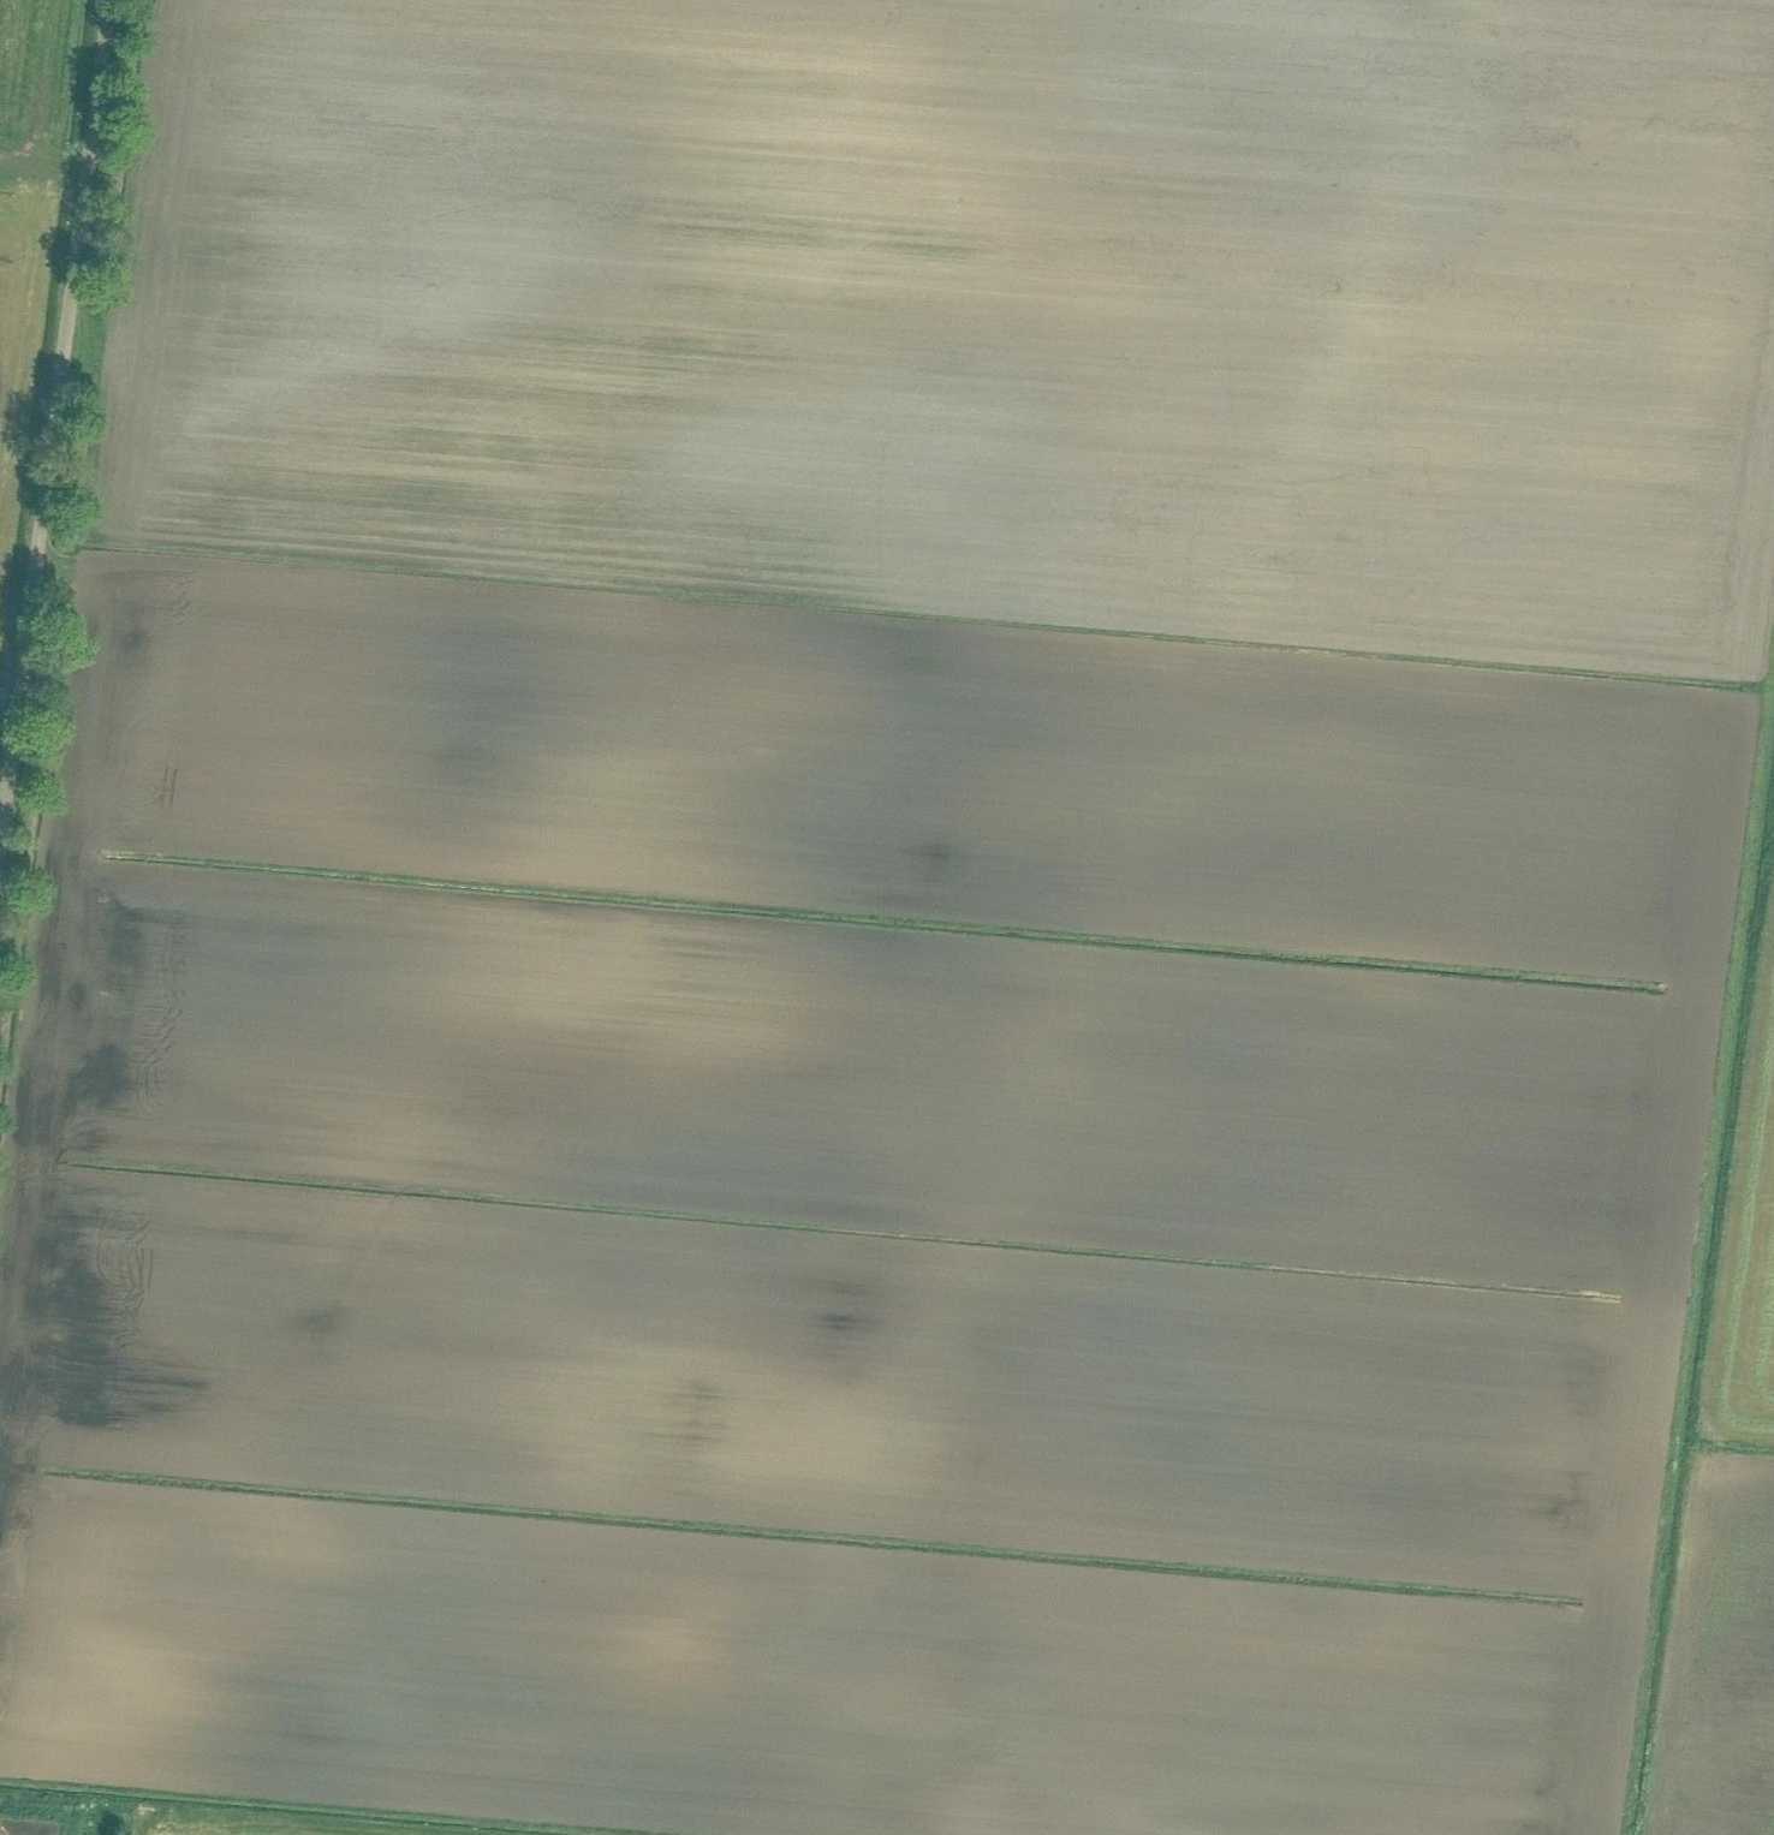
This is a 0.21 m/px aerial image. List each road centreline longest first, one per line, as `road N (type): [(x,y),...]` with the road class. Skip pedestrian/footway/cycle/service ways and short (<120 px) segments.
road 1 (unclassified): [(0,823),(109,0)]

